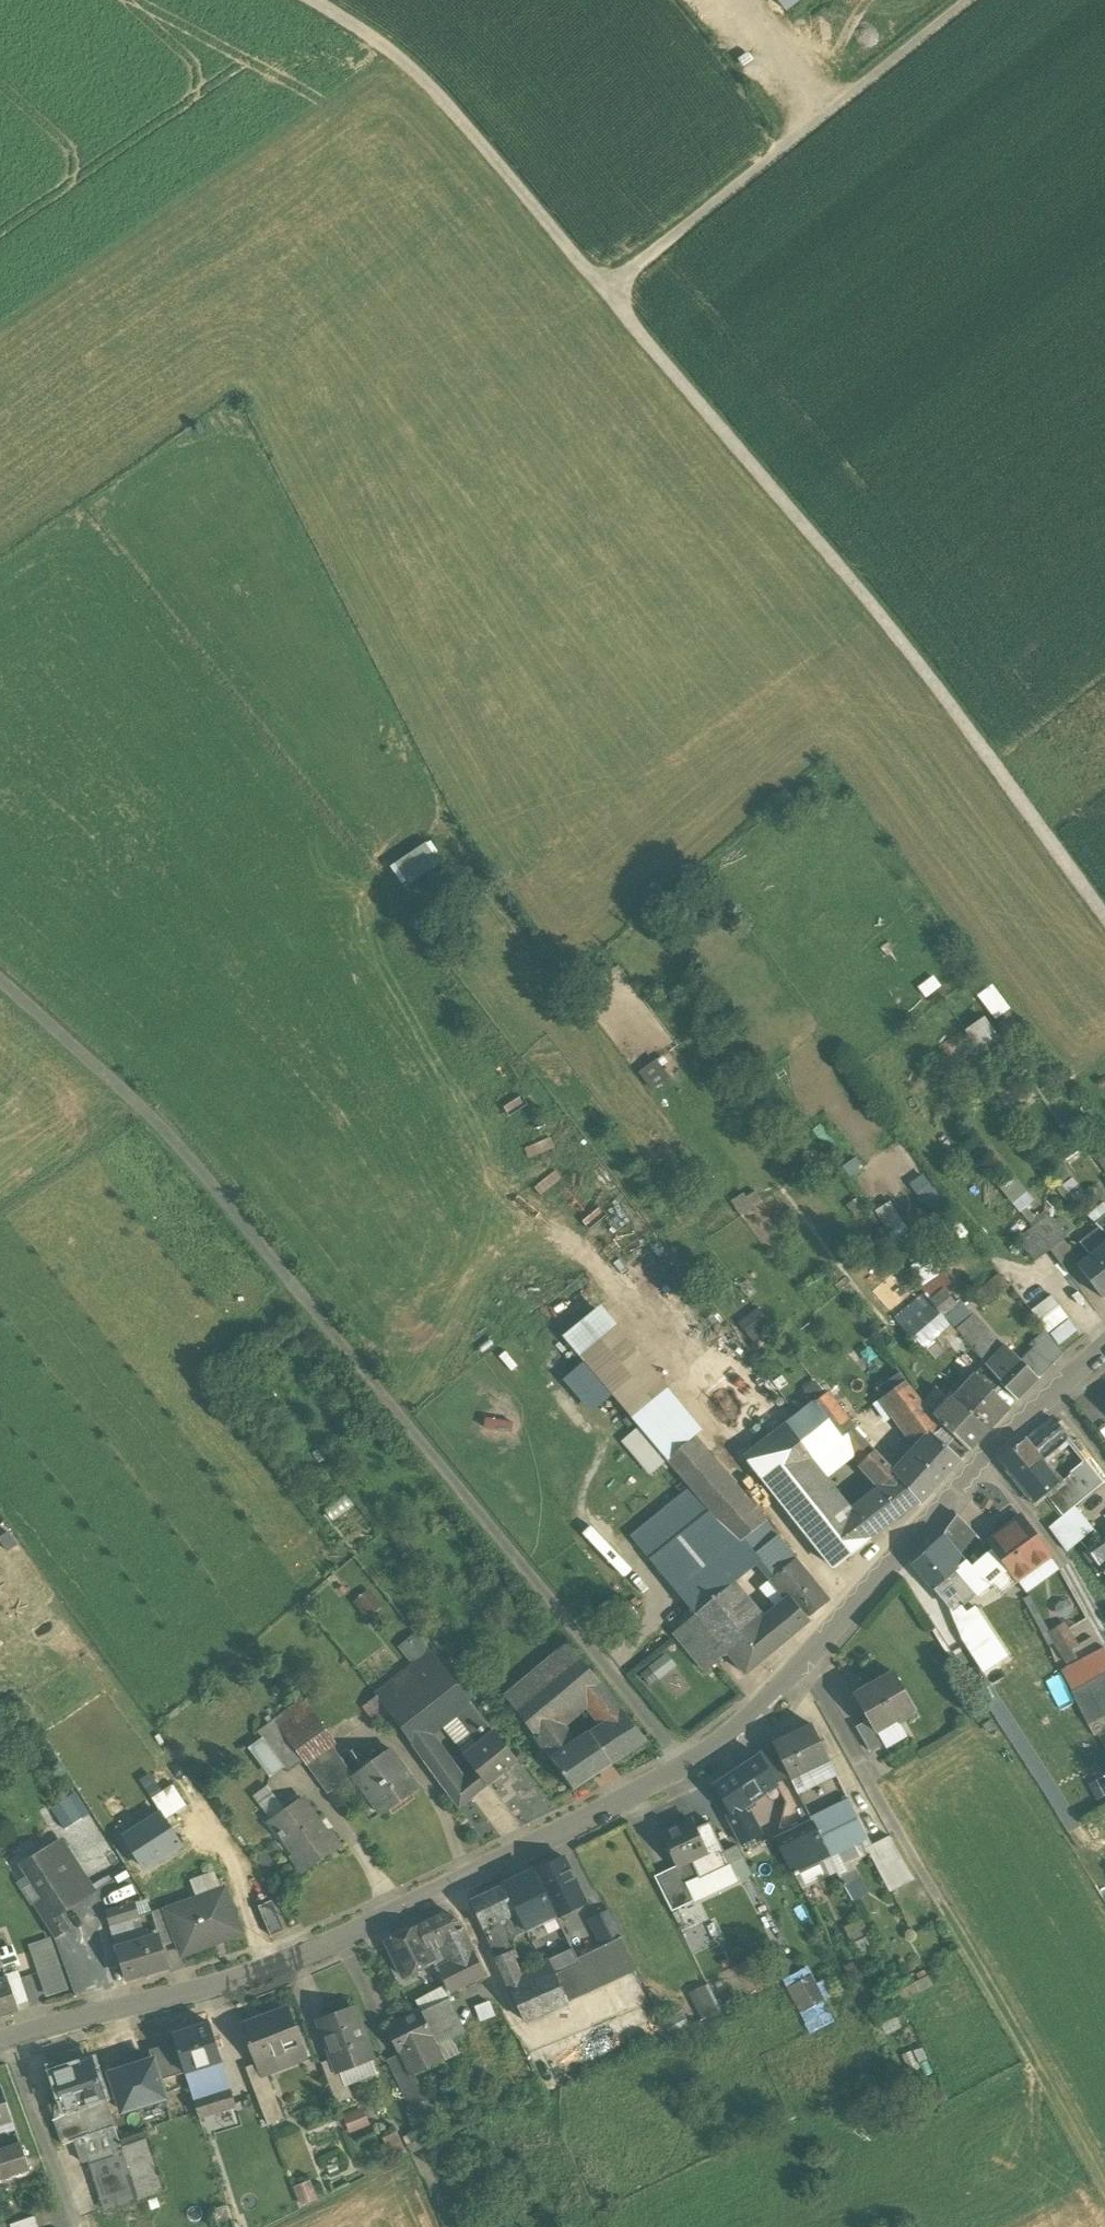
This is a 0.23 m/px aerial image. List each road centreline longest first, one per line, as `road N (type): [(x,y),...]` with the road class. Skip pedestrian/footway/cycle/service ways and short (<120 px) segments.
road 1 (residential): [(1104,1347),(986,1455),(751,1732),(289,1962),(0,2048)]
road 2 (track): [(0,981),(182,1150),(685,1766)]
road 3 (track): [(1104,911),(909,652),(608,292)]
road 4 (track): [(807,1666),(1104,2184)]
road 5 (track): [(971,0),(608,292)]
road 6 (track): [(608,292),(449,108),(379,43),(306,0)]

